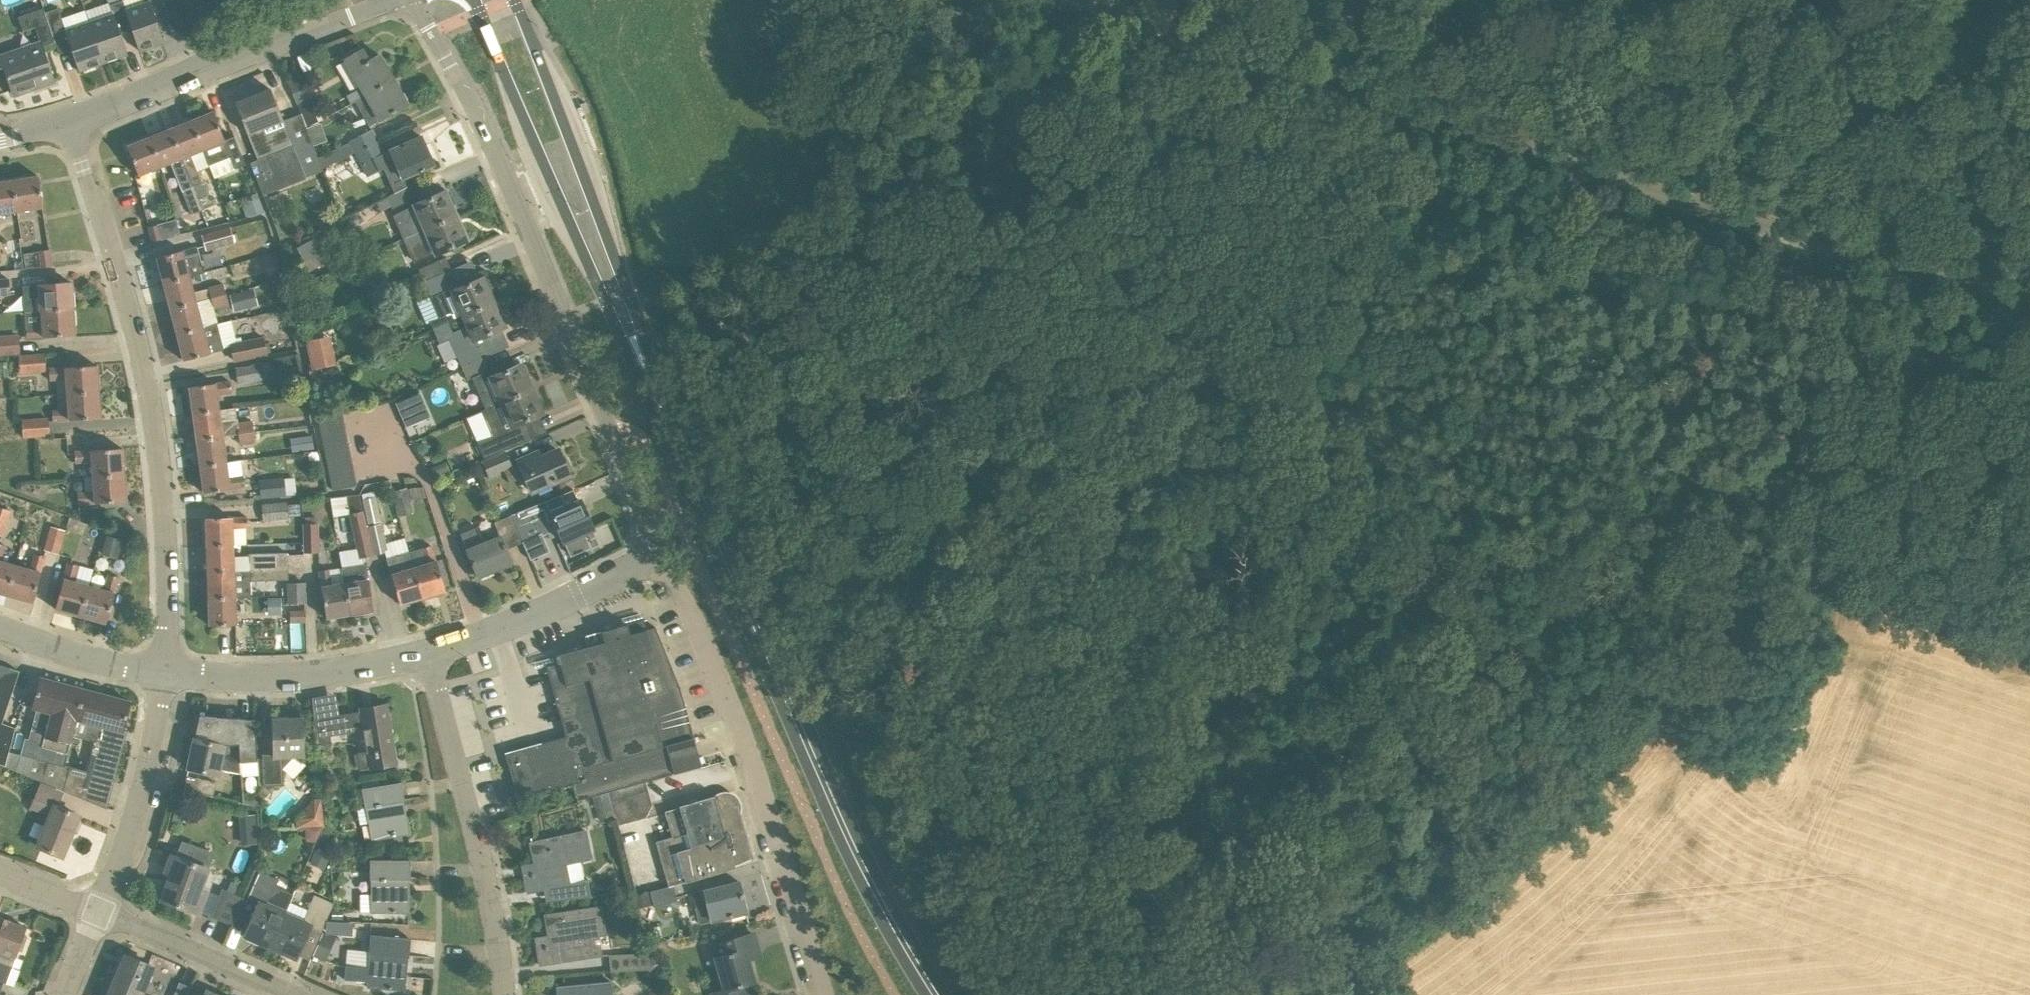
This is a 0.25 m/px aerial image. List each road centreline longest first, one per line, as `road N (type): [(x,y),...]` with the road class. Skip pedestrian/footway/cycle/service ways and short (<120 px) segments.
road 1 (tertiary): [(2029,299),(1597,172),(1107,0)]
road 2 (primary): [(939,994),(862,866),(673,442)]
road 3 (residential): [(660,555),(505,178),(417,0)]
road 4 (residential): [(168,678),(169,504),(143,349),(72,122)]
road 5 (track): [(914,0),(963,36),(1376,181)]
road 6 (primary): [(472,0),(548,186),(652,414),(673,442)]
road 7 (residential): [(824,994),(754,771),(660,555)]
road 8 (primary): [(673,442),(518,0)]
road 9 (residential): [(503,994),(500,944),(427,657)]
road 10 (residential): [(427,657),(319,678),(168,678)]
road 11 (residential): [(95,912),(137,814),(168,678)]
road 12 (tertiary): [(72,122),(285,36)]
road 13 (residential): [(290,994),(95,912)]
road 14 (residential): [(486,636),(660,555)]
road 15 (residential): [(168,678),(81,661),(0,631)]

